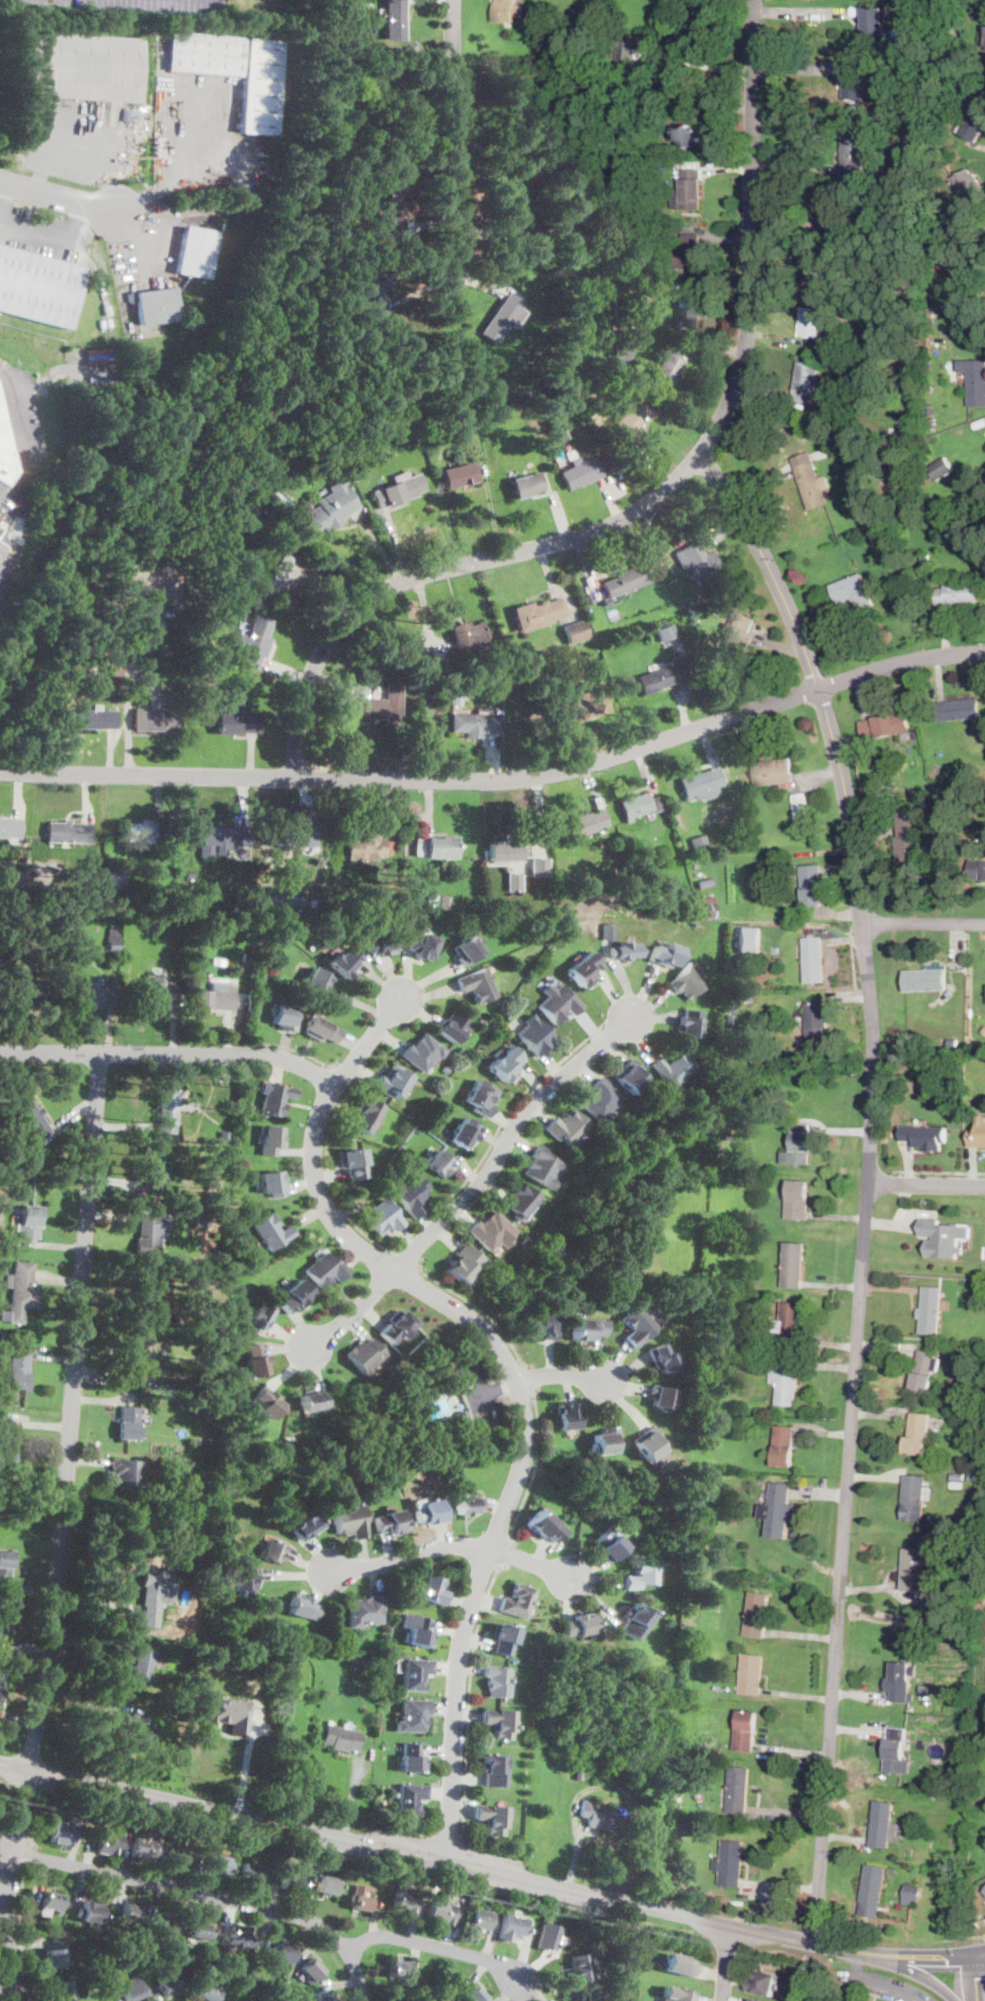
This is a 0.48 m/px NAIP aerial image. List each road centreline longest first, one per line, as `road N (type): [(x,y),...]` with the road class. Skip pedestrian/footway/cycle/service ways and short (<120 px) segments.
road 1 (residential): [(812,1944),(868,1183),(871,1004),(831,729),(781,593),(699,454)]
road 2 (residential): [(297,778),(309,683),(352,616),(408,580),(626,518),(678,477),(720,420),(749,301),(752,0)]
road 3 (residential): [(402,994),(335,1084),(316,1141),(317,1180),(355,1242),(496,1348),(518,1382),(524,1412),(519,1468),(459,1650),(447,1861)]
road 4 (tertiary): [(0,1762),(860,1952)]
road 5 (tertiary): [(0,772),(498,781),(563,772),(818,689)]
road 6 (residential): [(30,1768),(62,1530),(100,1053)]
road 7 (residential): [(12,1850),(322,1925),(349,1950),(364,2000)]
road 8 (residential): [(394,1274),(494,1167),(534,1099),(631,1019)]
road 9 (residential): [(0,1052),(271,1056),(335,1084)]
road 10 (residential): [(450,282),(454,0)]
road 11 (residential): [(30,1768),(1,1903),(12,2000)]
road 12 (residential): [(349,1950),(401,1939),(493,1962),(522,1982)]
road 13 (residential): [(818,689),(912,660),(984,653)]
road 14 (residential): [(489,1552),(446,1547),(330,1572)]
road 15 (residential): [(0,180),(120,212)]
road 16 (residential): [(862,926),(984,924)]

